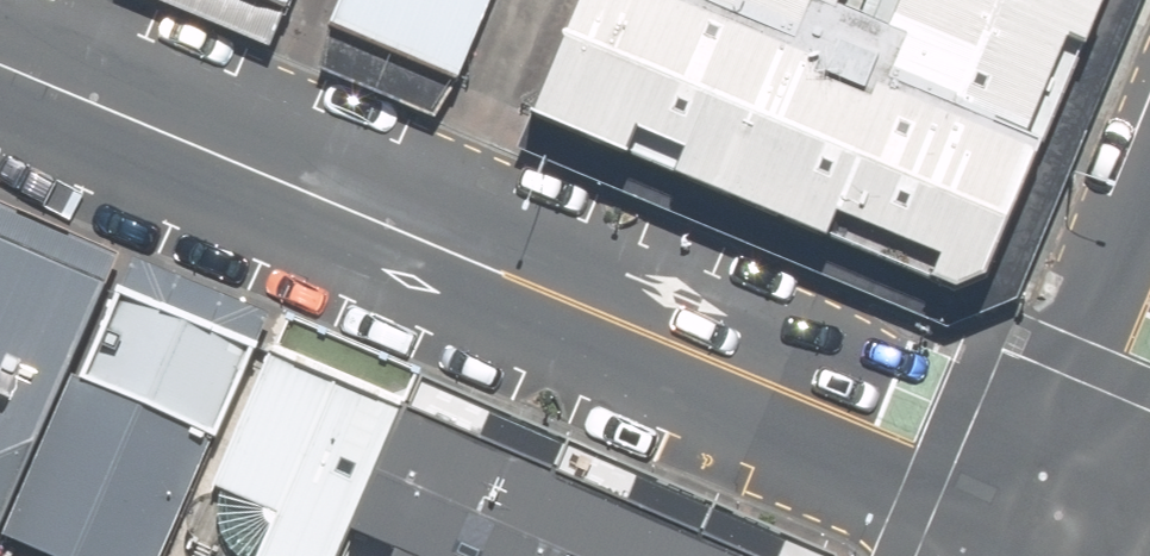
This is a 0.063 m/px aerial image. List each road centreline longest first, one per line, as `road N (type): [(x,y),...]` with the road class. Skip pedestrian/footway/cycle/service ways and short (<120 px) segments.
road 1 (secondary): [(0,65),(1064,510)]
road 2 (secondary): [(1064,510),(1149,301)]

